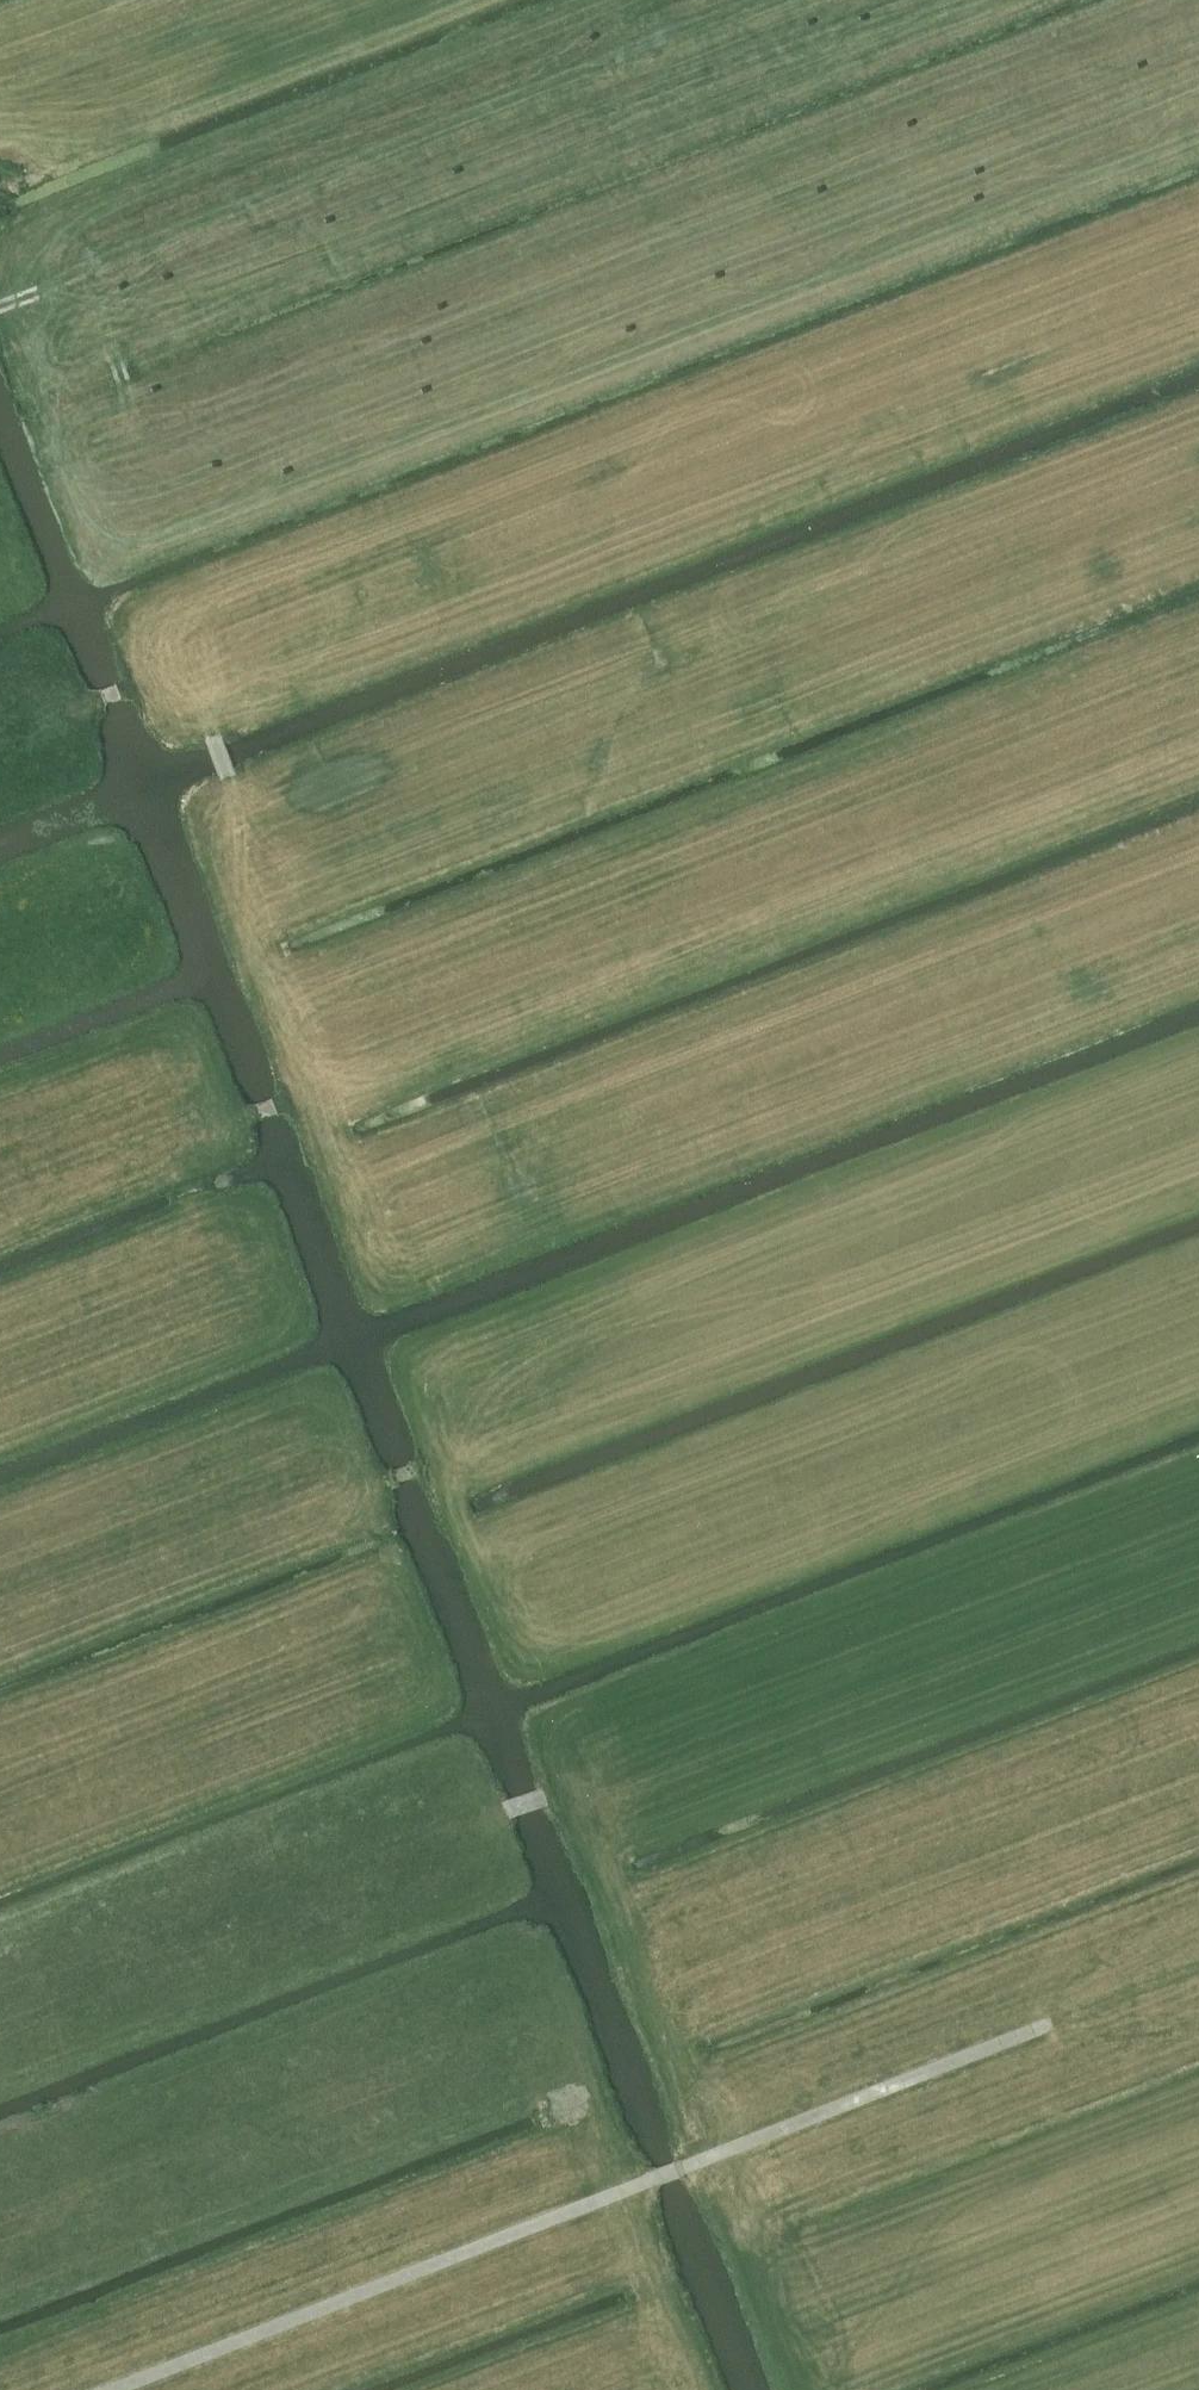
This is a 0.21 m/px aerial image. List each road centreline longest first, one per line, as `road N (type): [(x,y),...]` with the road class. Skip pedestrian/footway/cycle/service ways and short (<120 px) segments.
road 1 (track): [(119,2389),(1198,1966)]

